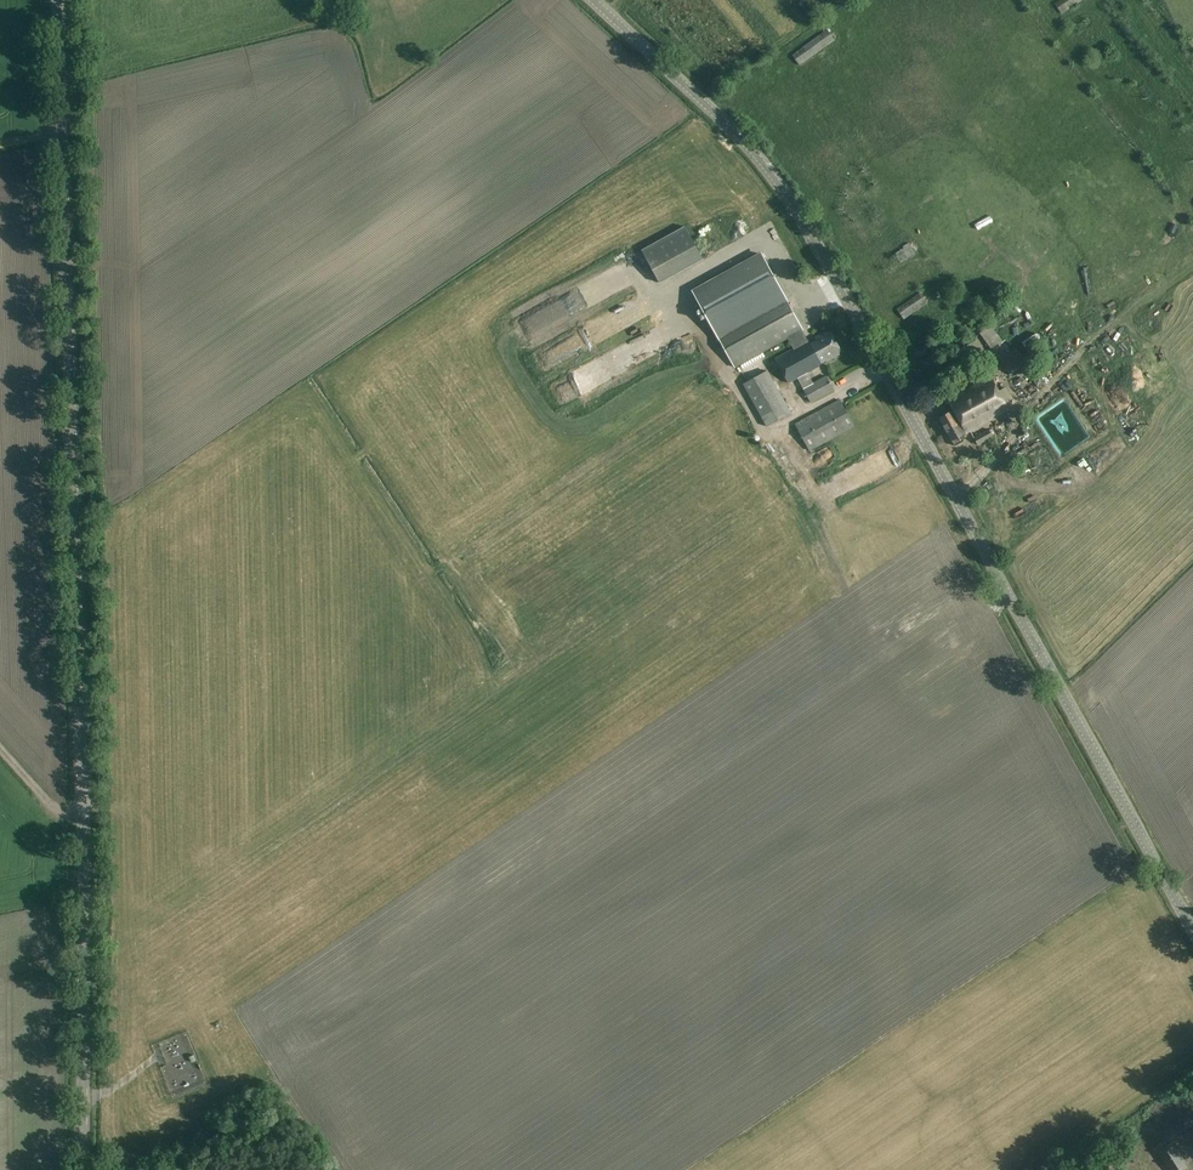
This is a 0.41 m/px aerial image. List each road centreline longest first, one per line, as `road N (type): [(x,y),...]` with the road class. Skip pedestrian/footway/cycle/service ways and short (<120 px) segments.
road 1 (tertiary): [(86,1169),(87,840),(60,0)]
road 2 (tertiary): [(1192,930),(792,207),(587,0)]

